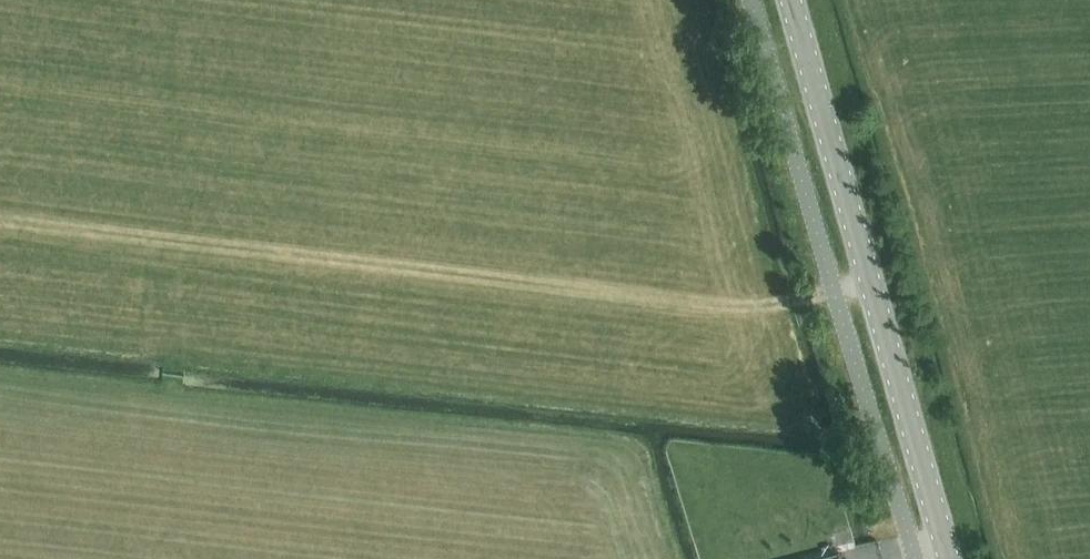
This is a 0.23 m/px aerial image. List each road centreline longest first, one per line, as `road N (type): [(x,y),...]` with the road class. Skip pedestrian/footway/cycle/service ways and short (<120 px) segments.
road 1 (secondary): [(948,558),(792,0)]

